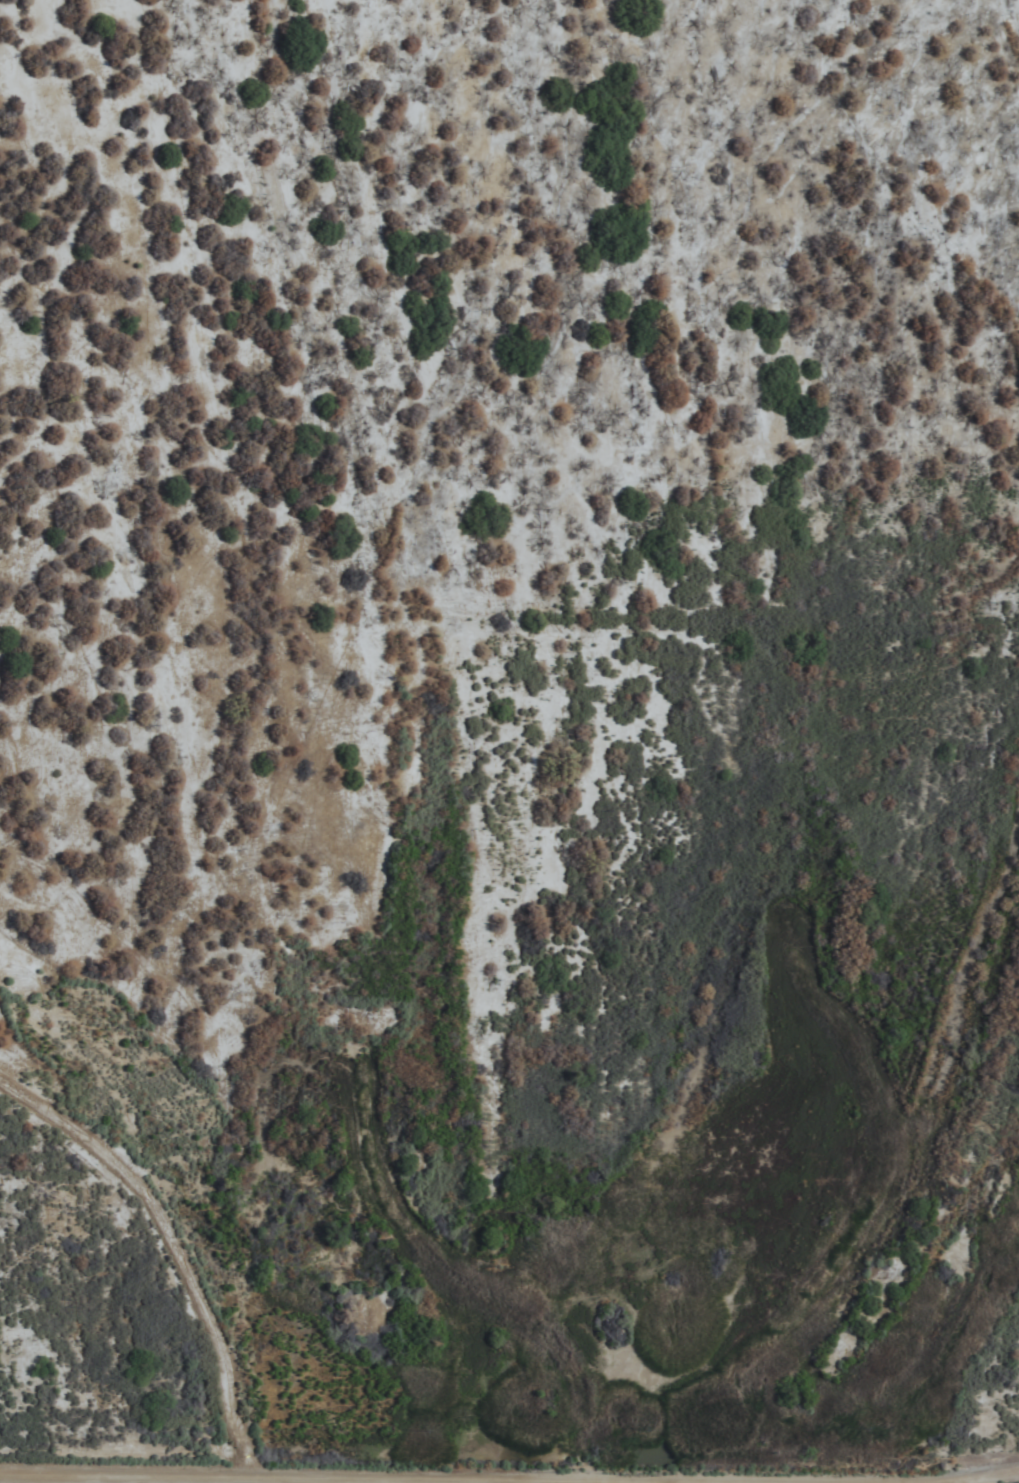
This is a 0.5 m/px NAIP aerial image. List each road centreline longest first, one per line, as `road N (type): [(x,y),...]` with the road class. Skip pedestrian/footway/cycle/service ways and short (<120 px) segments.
road 1 (residential): [(1018,1463),(667,1466),(510,1482)]
road 2 (residential): [(279,1482),(0,1478)]

